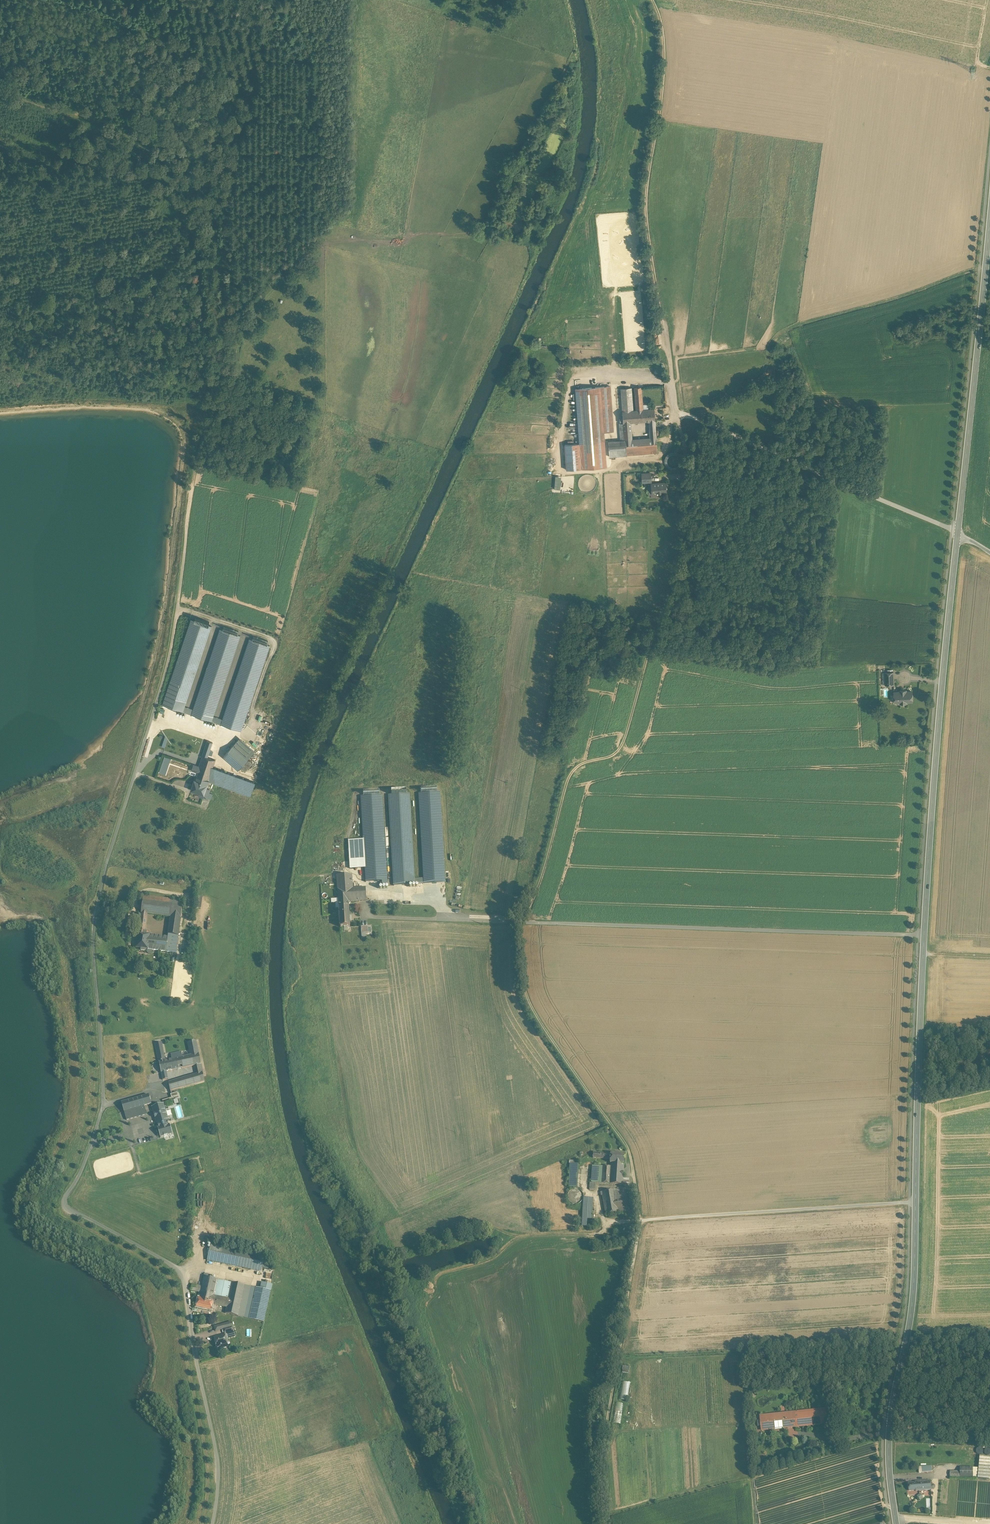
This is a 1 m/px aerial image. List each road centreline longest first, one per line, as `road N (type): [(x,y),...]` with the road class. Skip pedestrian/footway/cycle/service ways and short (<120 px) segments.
road 1 (track): [(652,0),(666,46),(648,228),(672,407),(685,446),(674,564),(626,736),(613,755),(575,768),(547,870),(517,922),(523,989),(535,1013),(631,1154),(638,1221),(599,1467),(603,1523)]
road 2 (secondary): [(896,1523),(891,1418),(913,1294),(924,935),(957,537)]
road 3 (track): [(103,1104),(95,926),(171,653),(196,463),(209,425)]
road 4 (track): [(213,1523),(218,1464),(184,1278),(66,1204),(103,1104)]
road 5 (track): [(209,425),(194,250),(165,179),(123,133),(0,85)]
road 6 (unclassified): [(958,529),(672,407)]
road 7 (secondary): [(958,529),(989,227)]
road 8 (track): [(209,425),(259,302),(314,248)]
road 9 (track): [(517,922),(446,919),(432,893),(379,894)]

